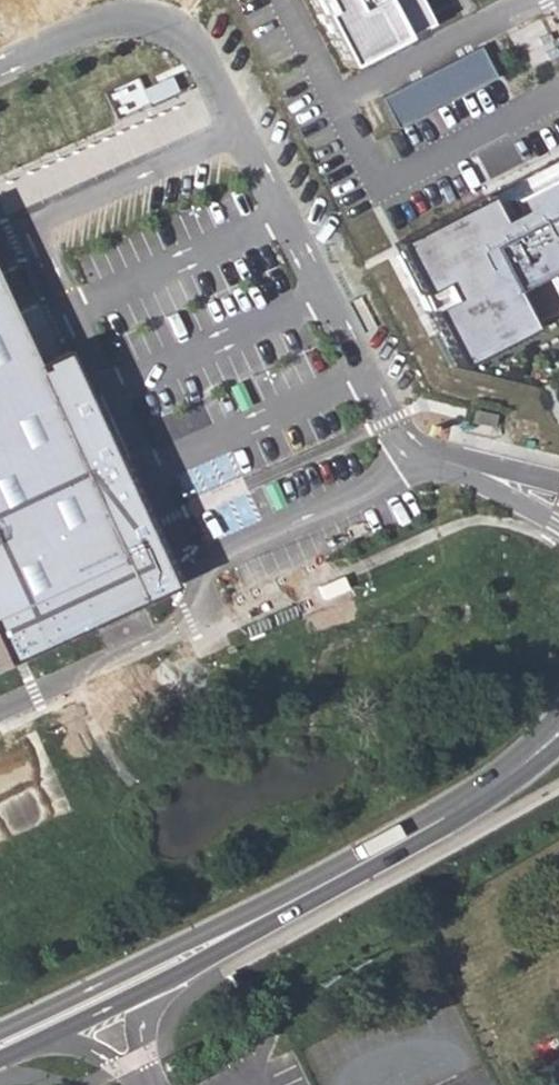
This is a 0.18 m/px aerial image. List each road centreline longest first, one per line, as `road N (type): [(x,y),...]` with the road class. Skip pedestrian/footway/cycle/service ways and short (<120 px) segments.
road 1 (tertiary): [(558,715),(495,772),(432,815),(0,1026)]
road 2 (tertiary): [(0,1055),(226,945),(493,797),(558,744)]
road 3 (unclassified): [(242,132),(193,41),(161,21),(129,15),(0,69)]
road 4 (residential): [(325,104),(370,189),(558,100)]
road 5 (residential): [(532,0),(325,104)]

